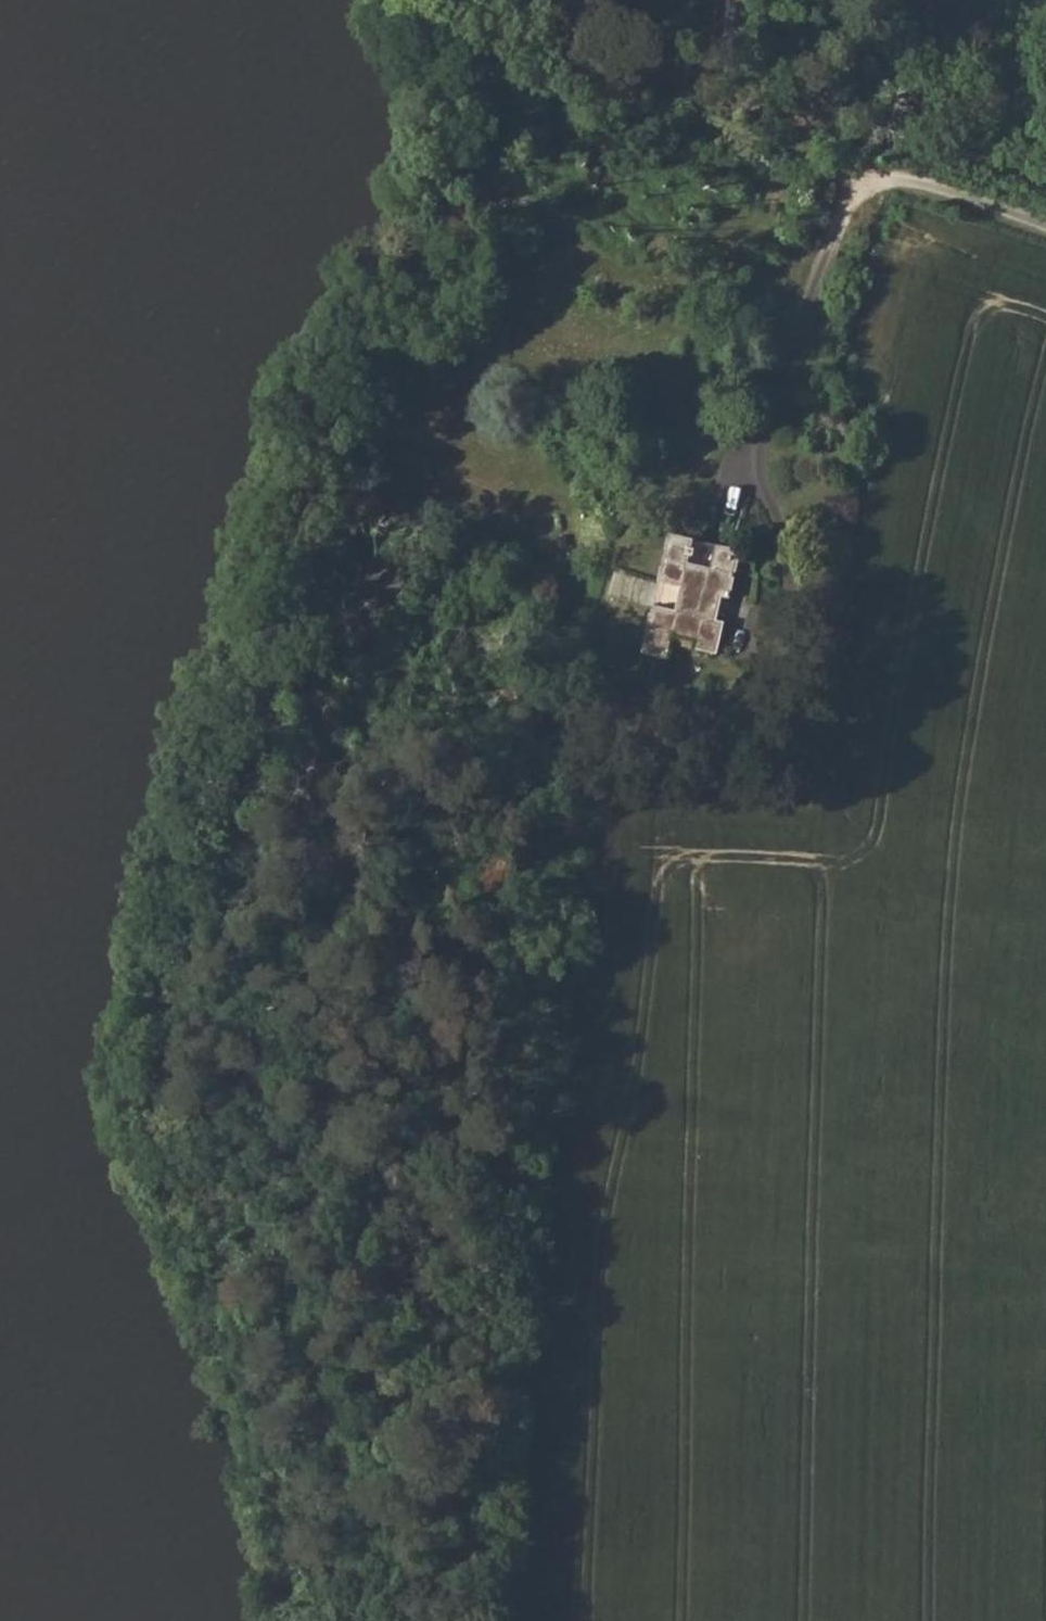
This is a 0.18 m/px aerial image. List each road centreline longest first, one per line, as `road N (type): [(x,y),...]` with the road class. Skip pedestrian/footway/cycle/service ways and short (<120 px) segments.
road 1 (track): [(857,196),(477,98)]
road 2 (unclassified): [(839,225),(857,196),(905,181),(1045,230)]

